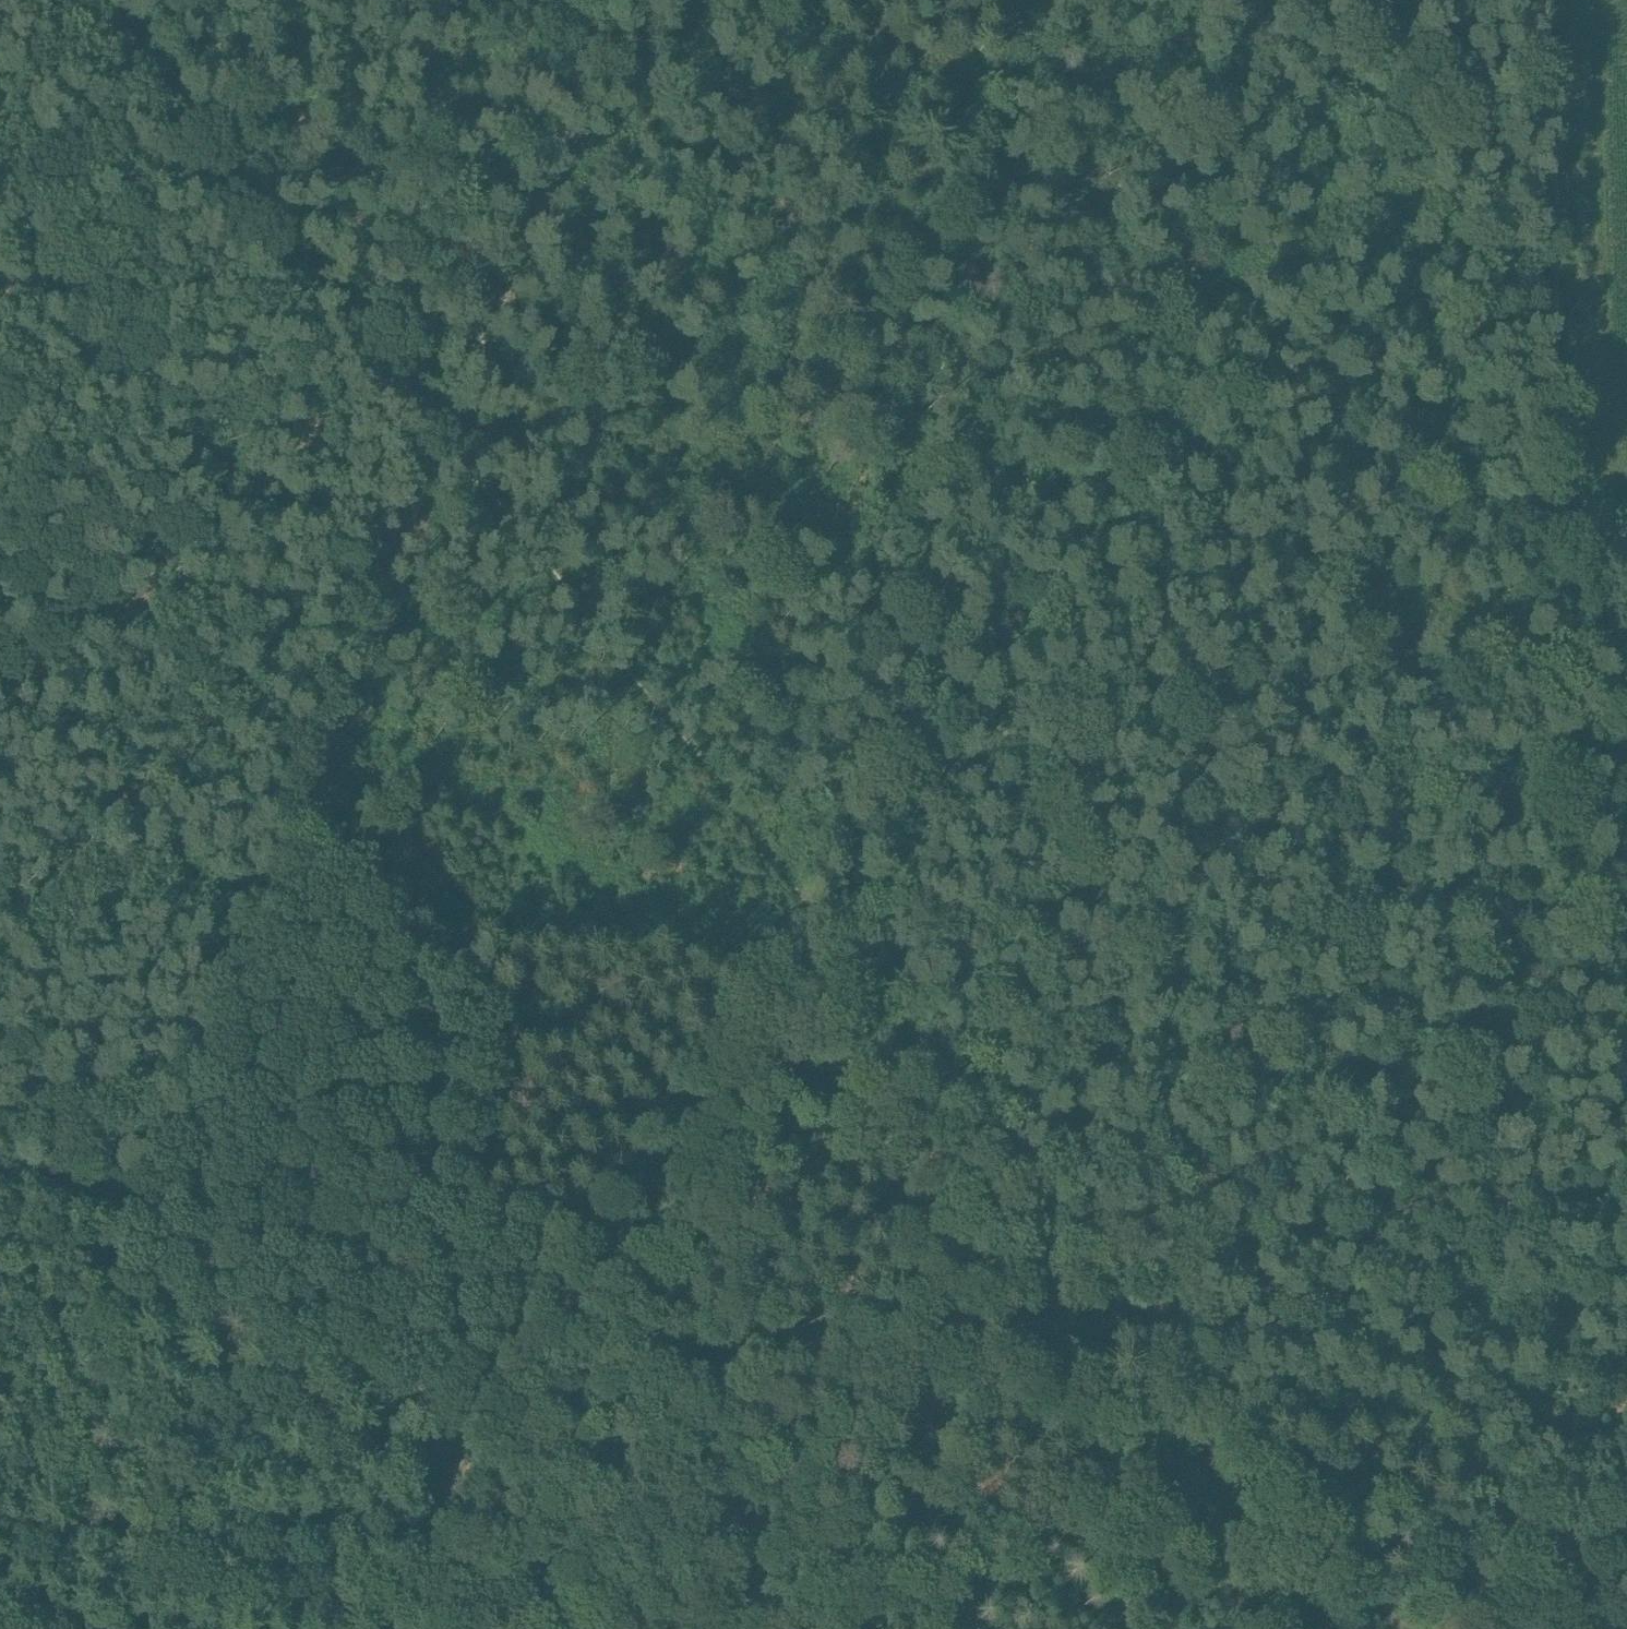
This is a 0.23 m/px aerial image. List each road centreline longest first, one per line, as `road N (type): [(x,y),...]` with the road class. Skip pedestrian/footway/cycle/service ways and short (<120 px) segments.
road 1 (track): [(0,1583),(134,1207),(274,888),(616,0)]
road 2 (track): [(463,413),(653,645),(804,884),(947,1046),(1293,1472),(1351,1555),(1371,1628)]
road 3 (track): [(804,884),(698,1027),(469,1435),(410,1628)]
road 4 (track): [(247,937),(0,616)]
road 5 (track): [(469,1435),(114,1270)]
road 6 (track): [(1626,1008),(1491,1062),(1298,1084)]
road 7 (track): [(754,1524),(488,1401)]
road 8 (track): [(1481,1628),(1626,1483)]
road 9 (track): [(124,1235),(0,1180)]

